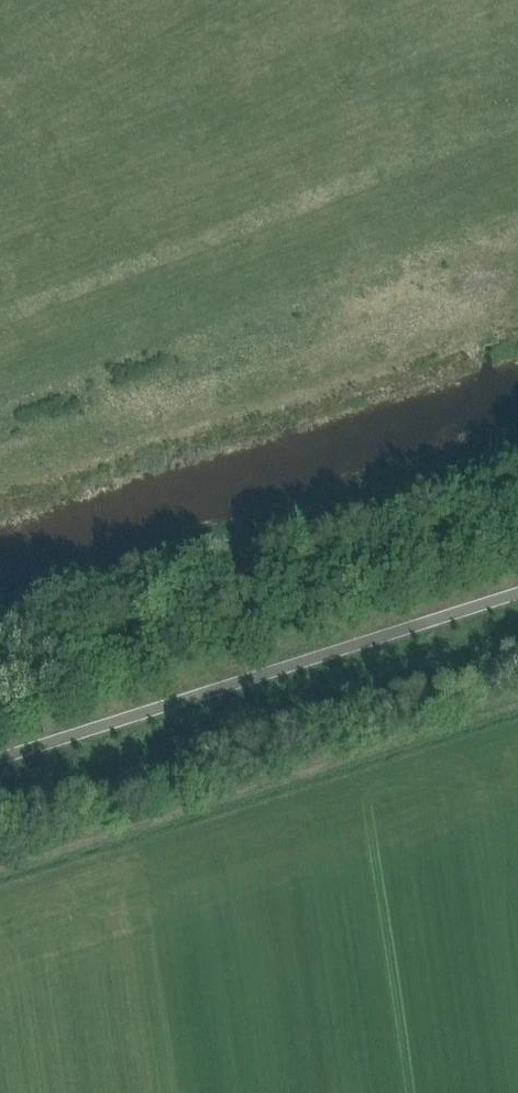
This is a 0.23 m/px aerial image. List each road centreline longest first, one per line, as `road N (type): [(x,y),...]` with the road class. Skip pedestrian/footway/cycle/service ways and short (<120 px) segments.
road 1 (unclassified): [(517,599),(0,761)]

